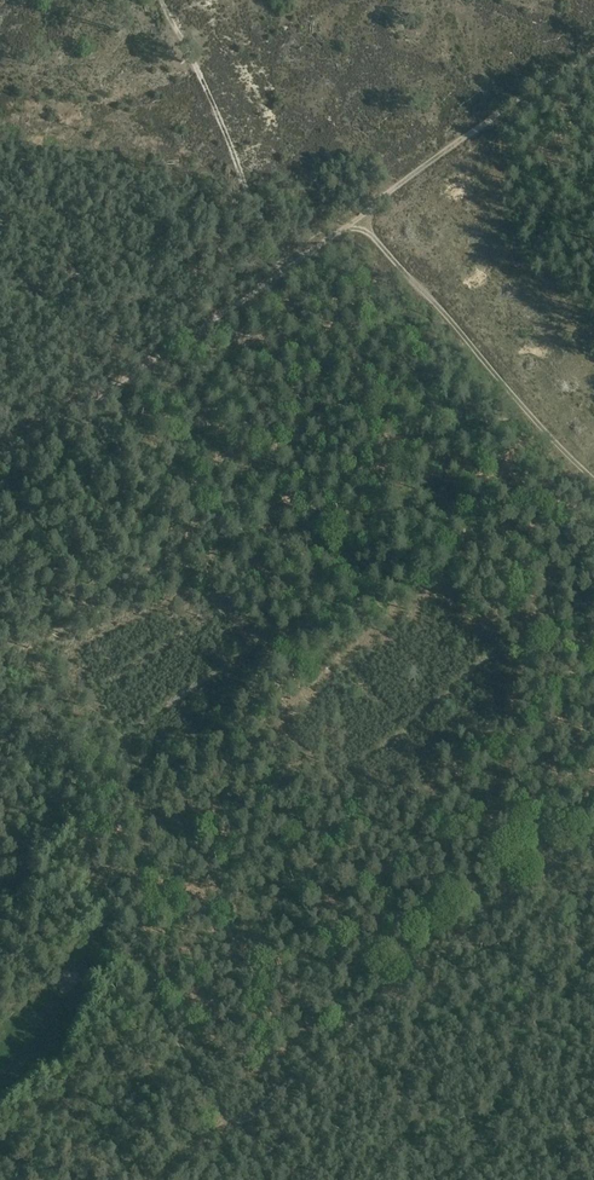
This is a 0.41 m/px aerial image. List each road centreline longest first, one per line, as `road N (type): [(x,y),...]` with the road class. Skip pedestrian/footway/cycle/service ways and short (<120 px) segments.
road 1 (track): [(593,53),(519,98),(360,221),(0,456)]
road 2 (track): [(593,833),(248,1119),(225,1116),(169,1028),(143,968),(125,962),(87,980)]
road 3 (track): [(593,481),(360,221)]
road 4 (track): [(287,268),(159,0)]

